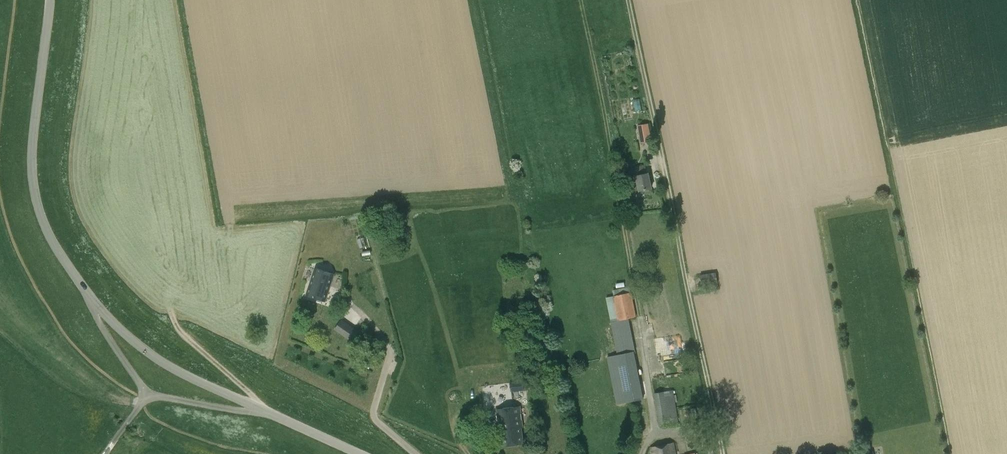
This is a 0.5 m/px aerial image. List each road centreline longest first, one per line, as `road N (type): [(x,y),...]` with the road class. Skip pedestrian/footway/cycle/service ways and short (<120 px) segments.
road 1 (track): [(581,0),(638,327)]
road 2 (tertiary): [(90,297),(42,222),(33,192),(47,0)]
road 3 (track): [(140,405),(53,310),(16,248),(0,190)]
road 4 (tertiary): [(256,407),(157,360),(90,297)]
road 5 (track): [(270,414),(178,328),(168,305)]
road 6 (track): [(0,123),(15,0)]

